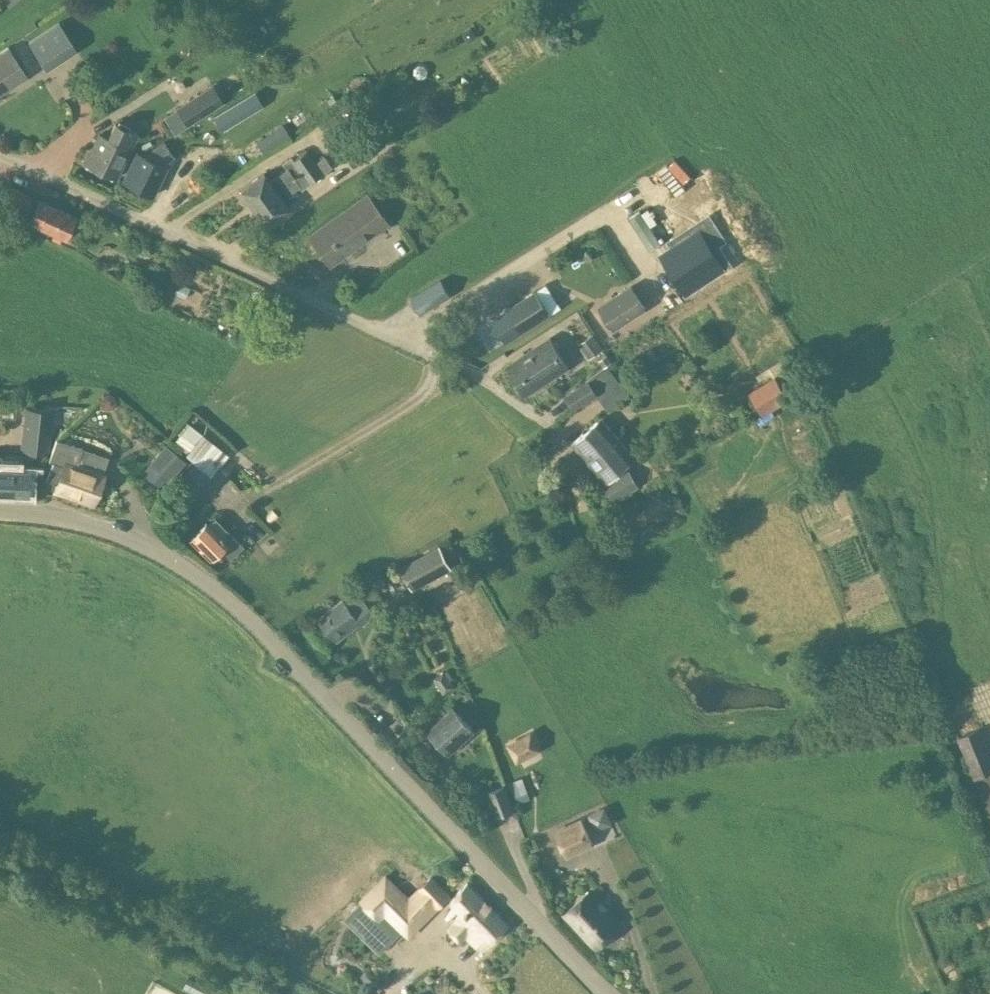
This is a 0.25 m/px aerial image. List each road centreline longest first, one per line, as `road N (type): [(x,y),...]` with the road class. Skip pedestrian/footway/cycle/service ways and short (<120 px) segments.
road 1 (unclassified): [(605,993),(244,611),(148,546),(89,521),(0,509)]
road 2 (unclassified): [(0,156),(443,356),(548,422)]

